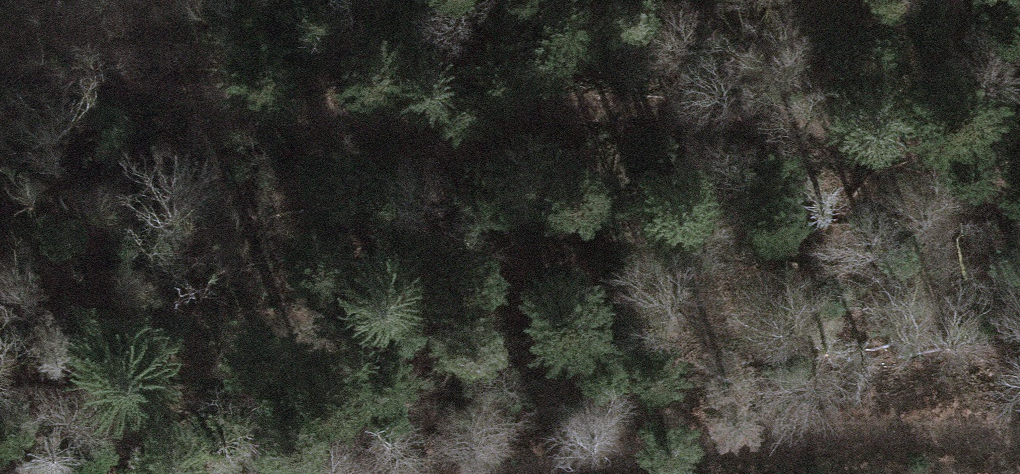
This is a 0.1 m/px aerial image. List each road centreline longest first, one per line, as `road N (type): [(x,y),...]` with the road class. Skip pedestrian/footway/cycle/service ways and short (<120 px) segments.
road 1 (track): [(0,82),(248,112),(611,106),(809,112),(921,144),(1019,191)]
road 2 (track): [(1019,433),(930,420),(826,426),(473,473)]

